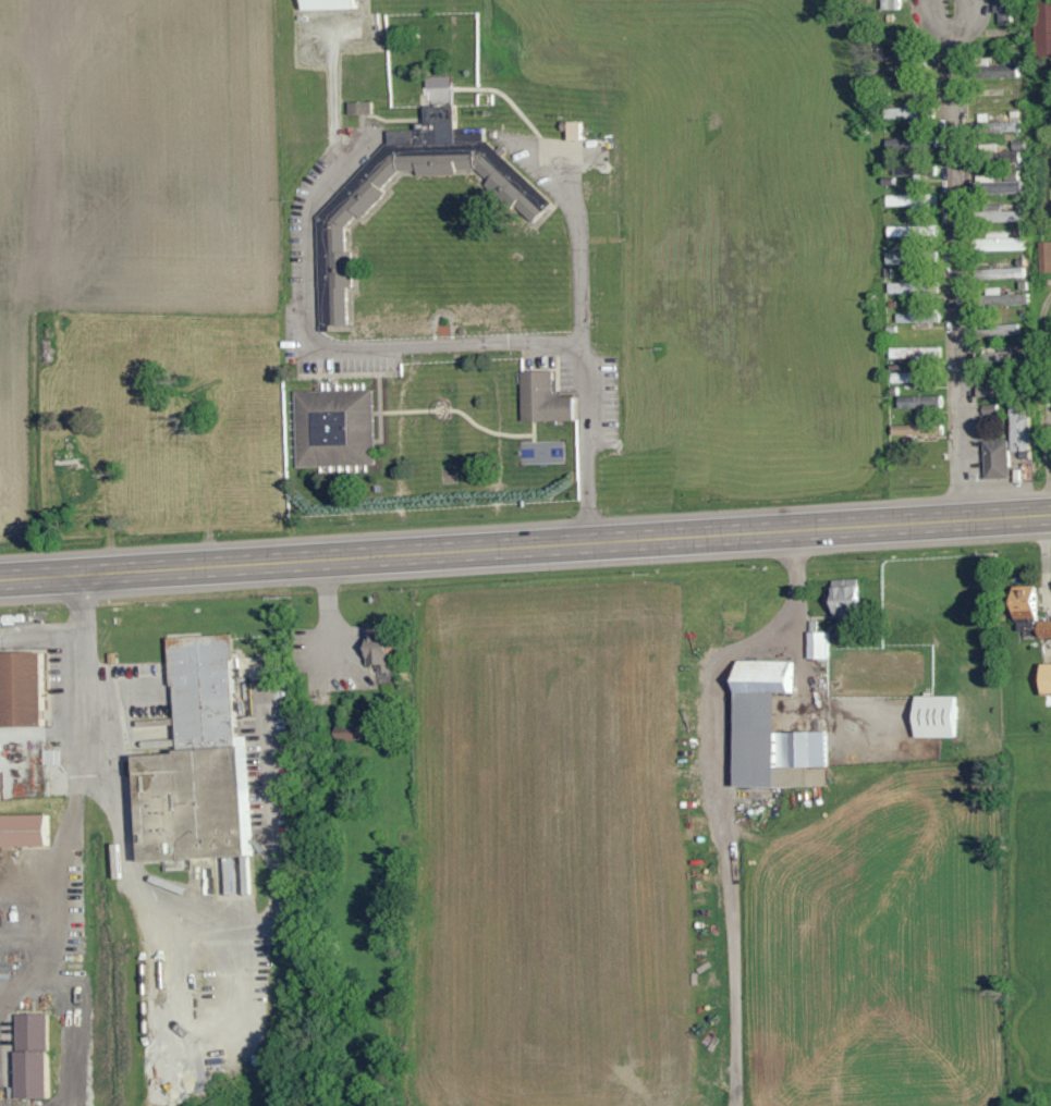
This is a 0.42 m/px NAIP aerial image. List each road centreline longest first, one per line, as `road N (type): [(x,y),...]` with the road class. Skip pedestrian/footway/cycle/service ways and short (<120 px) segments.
road 1 (primary): [(0,582),(1050,515)]
road 2 (residential): [(964,520),(951,32)]

